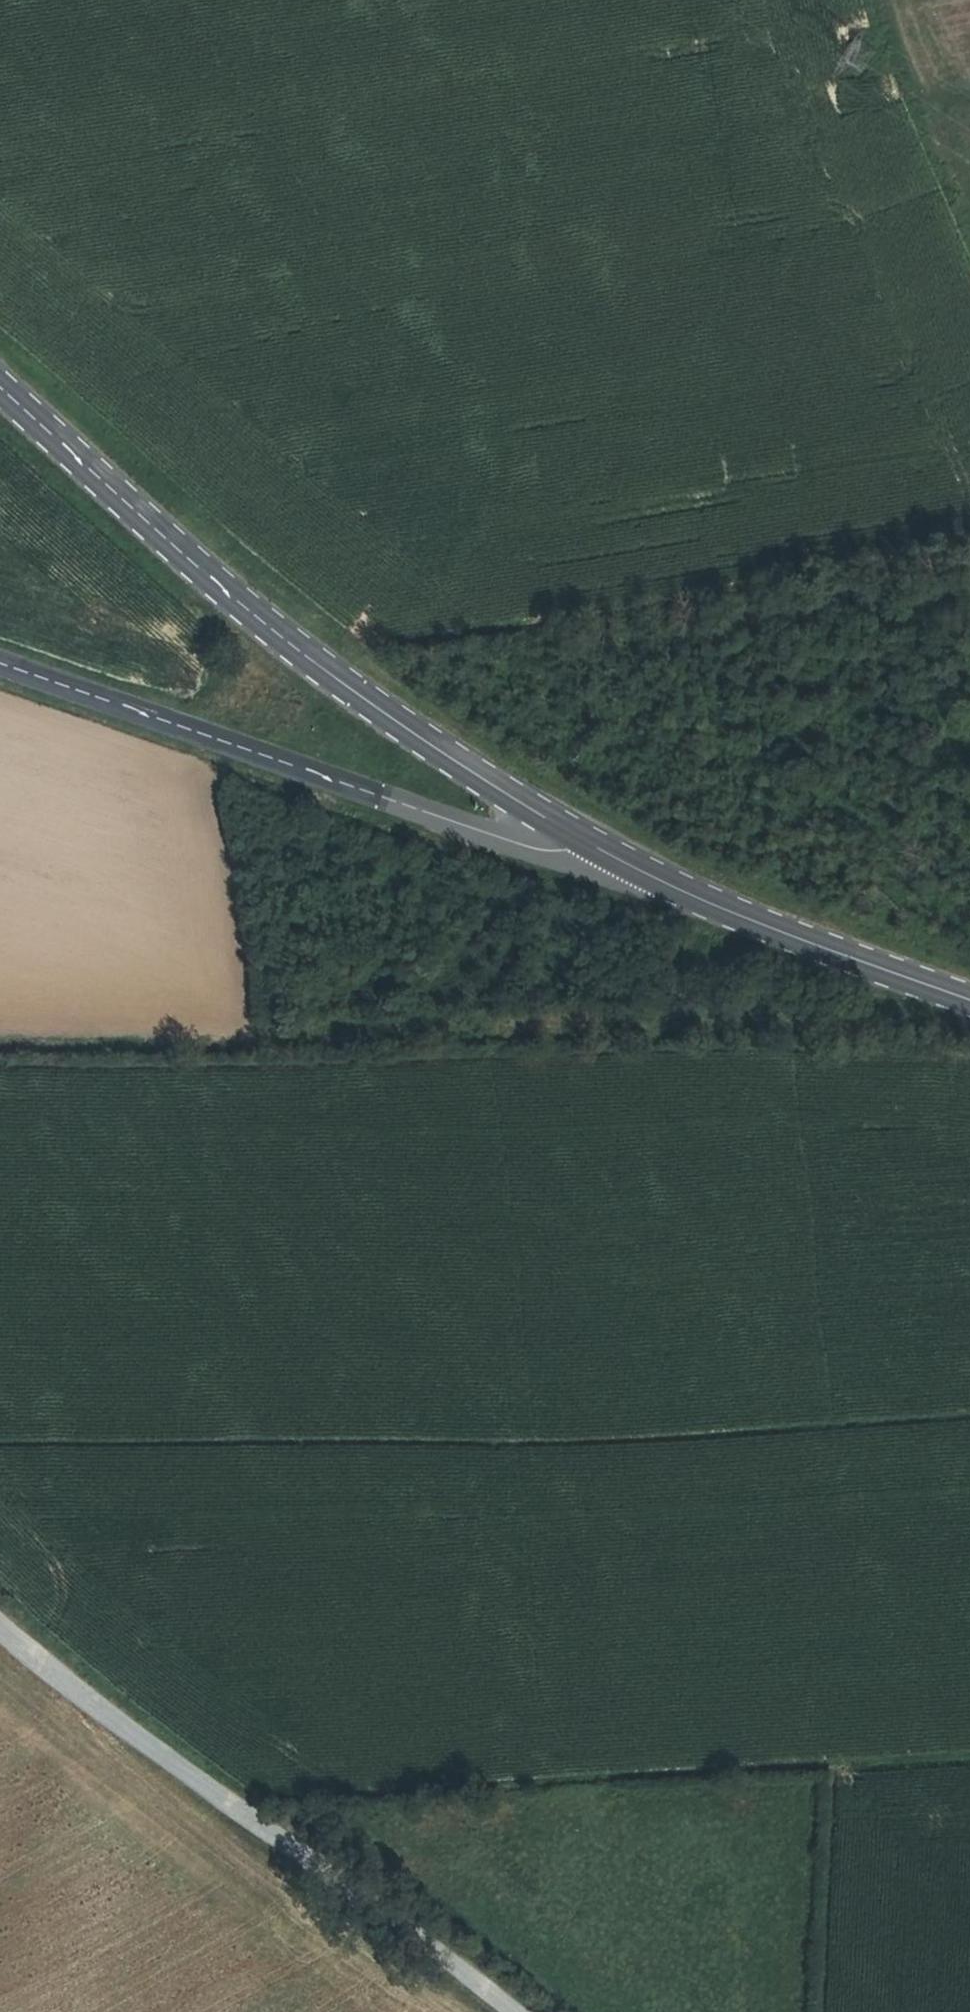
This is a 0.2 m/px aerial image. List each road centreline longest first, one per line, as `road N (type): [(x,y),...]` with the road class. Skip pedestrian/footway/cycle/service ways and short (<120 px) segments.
road 1 (secondary): [(590,845),(448,757),(223,595),(0,391)]
road 2 (track): [(0,1622),(71,1694),(373,1915),(490,2011)]
road 3 (tertiary): [(0,666),(537,849),(590,845)]
road 4 (secondary): [(590,845),(737,915),(969,1000)]

